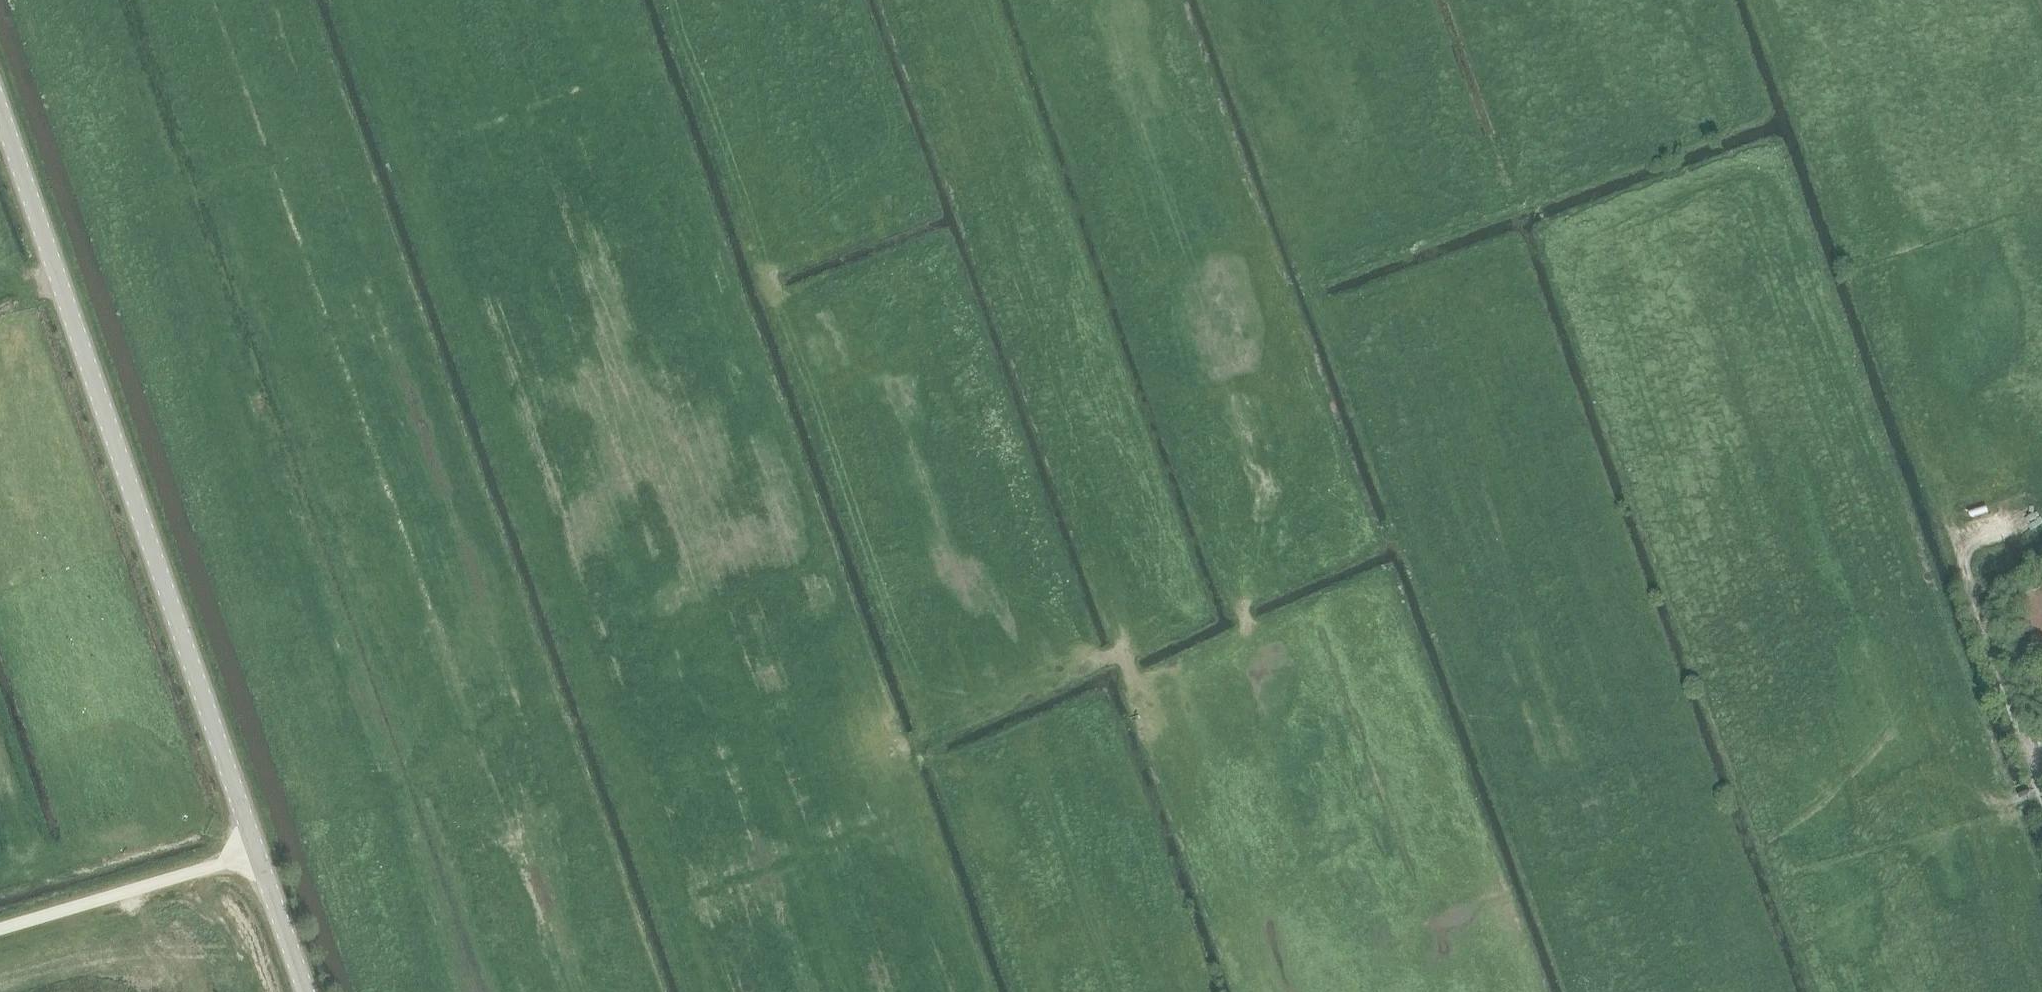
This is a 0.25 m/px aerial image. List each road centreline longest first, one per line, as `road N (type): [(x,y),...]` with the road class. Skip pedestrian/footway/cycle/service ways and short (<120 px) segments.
road 1 (tertiary): [(255,851),(0,111)]
road 2 (unclassified): [(0,927),(255,851)]
road 3 (tertiary): [(305,991),(255,851)]

